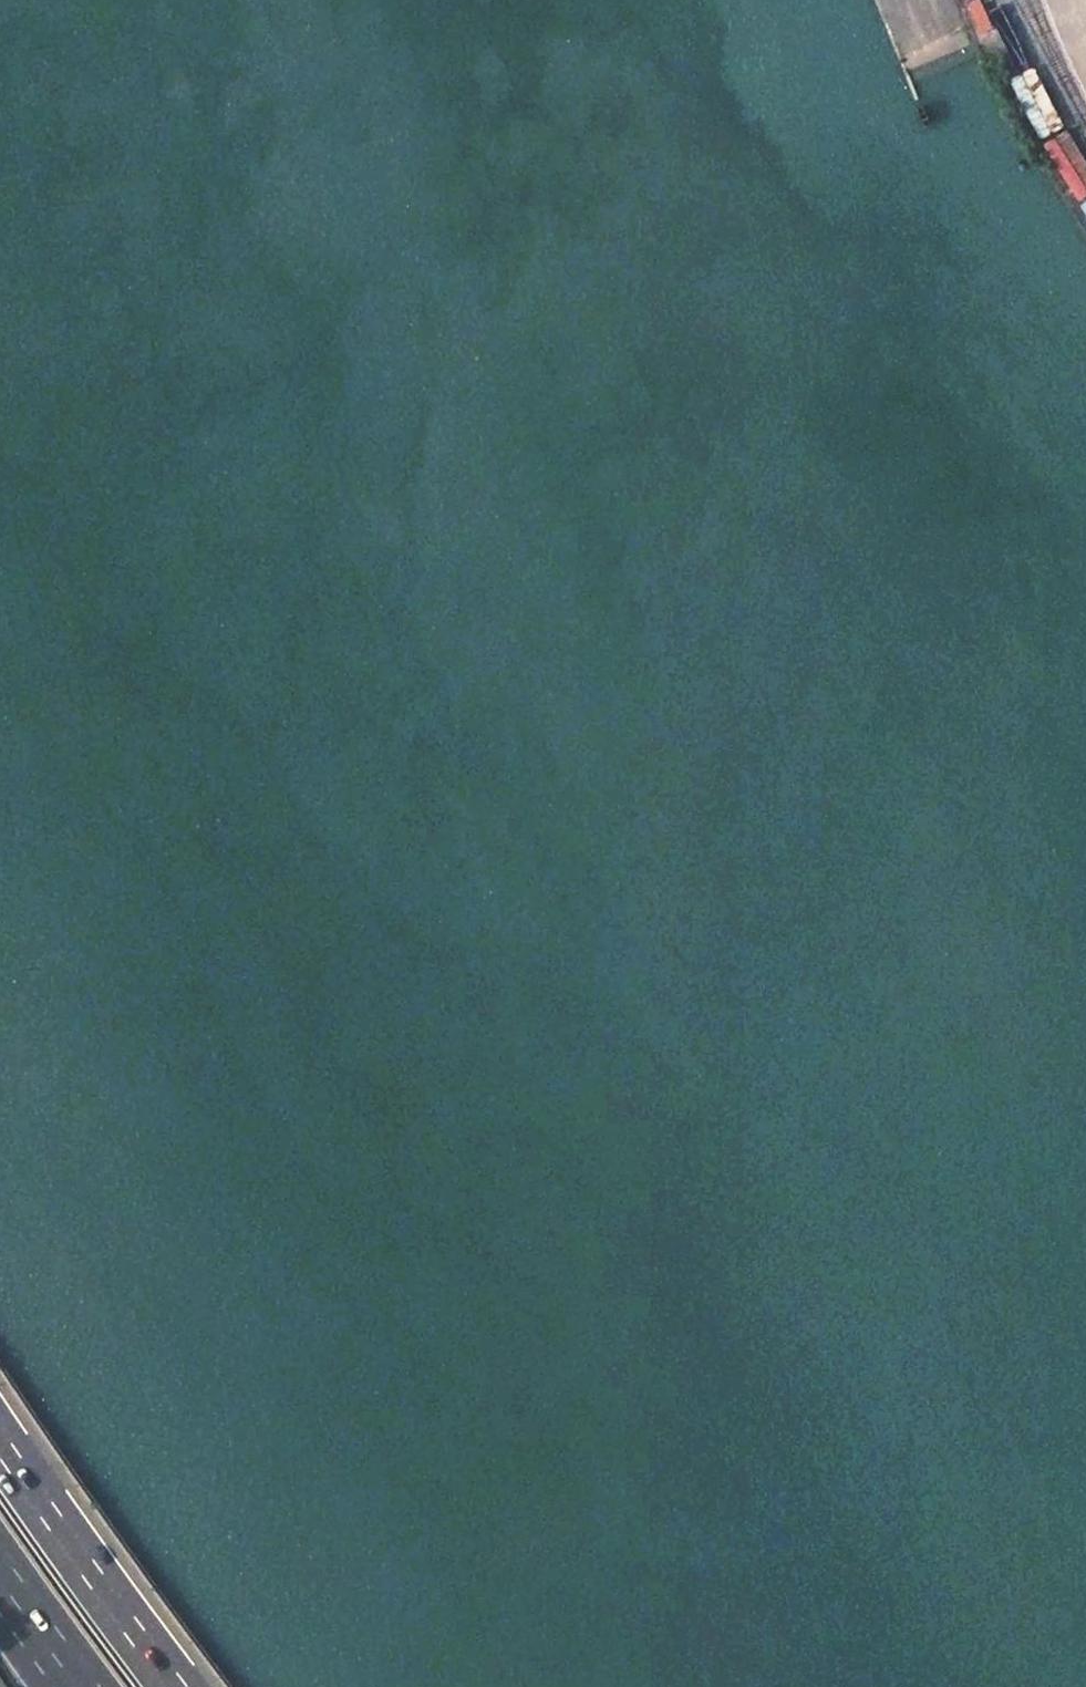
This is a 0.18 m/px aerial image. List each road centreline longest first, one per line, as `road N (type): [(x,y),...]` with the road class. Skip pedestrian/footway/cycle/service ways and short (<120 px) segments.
road 1 (trunk): [(179,1686),(0,1439)]
road 2 (trunk): [(0,1565),(88,1686)]
road 3 (trunk): [(0,1584),(87,1686)]

